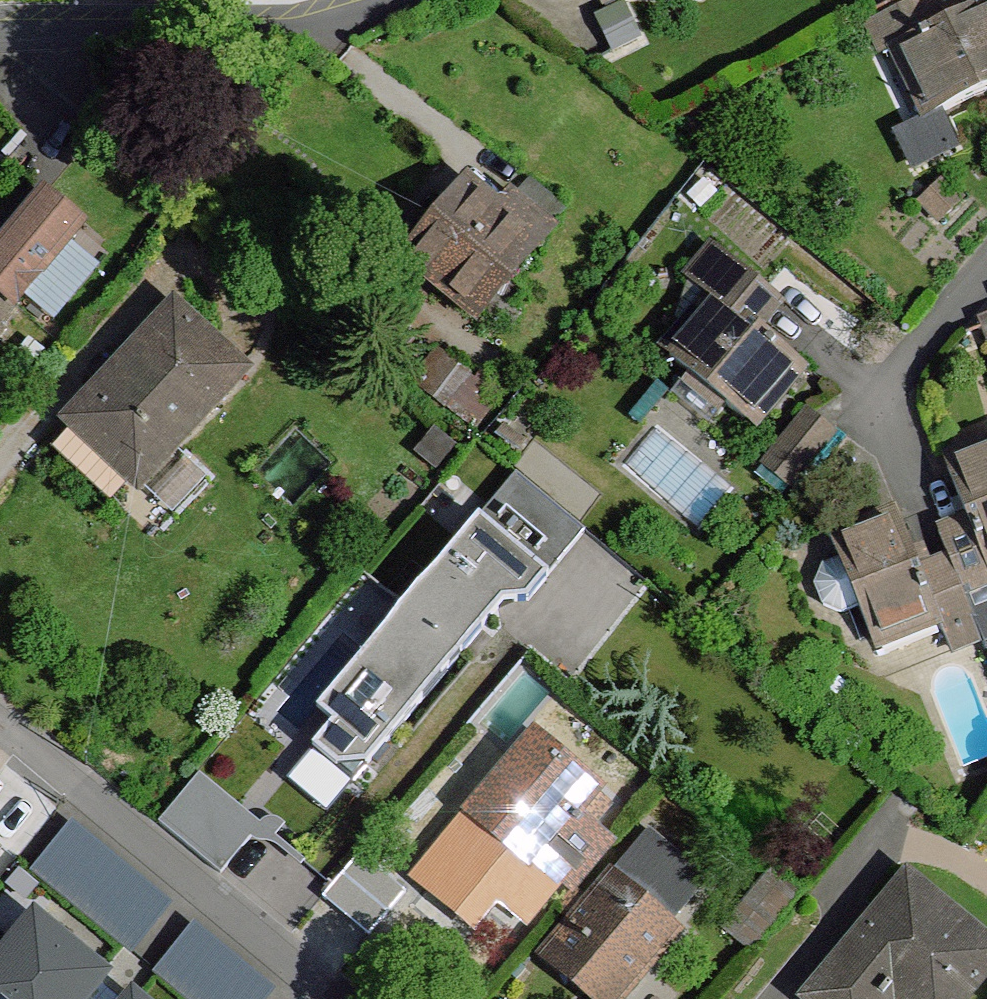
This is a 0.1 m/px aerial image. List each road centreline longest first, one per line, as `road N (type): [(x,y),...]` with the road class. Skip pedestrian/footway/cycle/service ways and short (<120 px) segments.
road 1 (residential): [(342,998),(0,717)]
road 2 (residential): [(383,0),(289,14),(0,29)]

